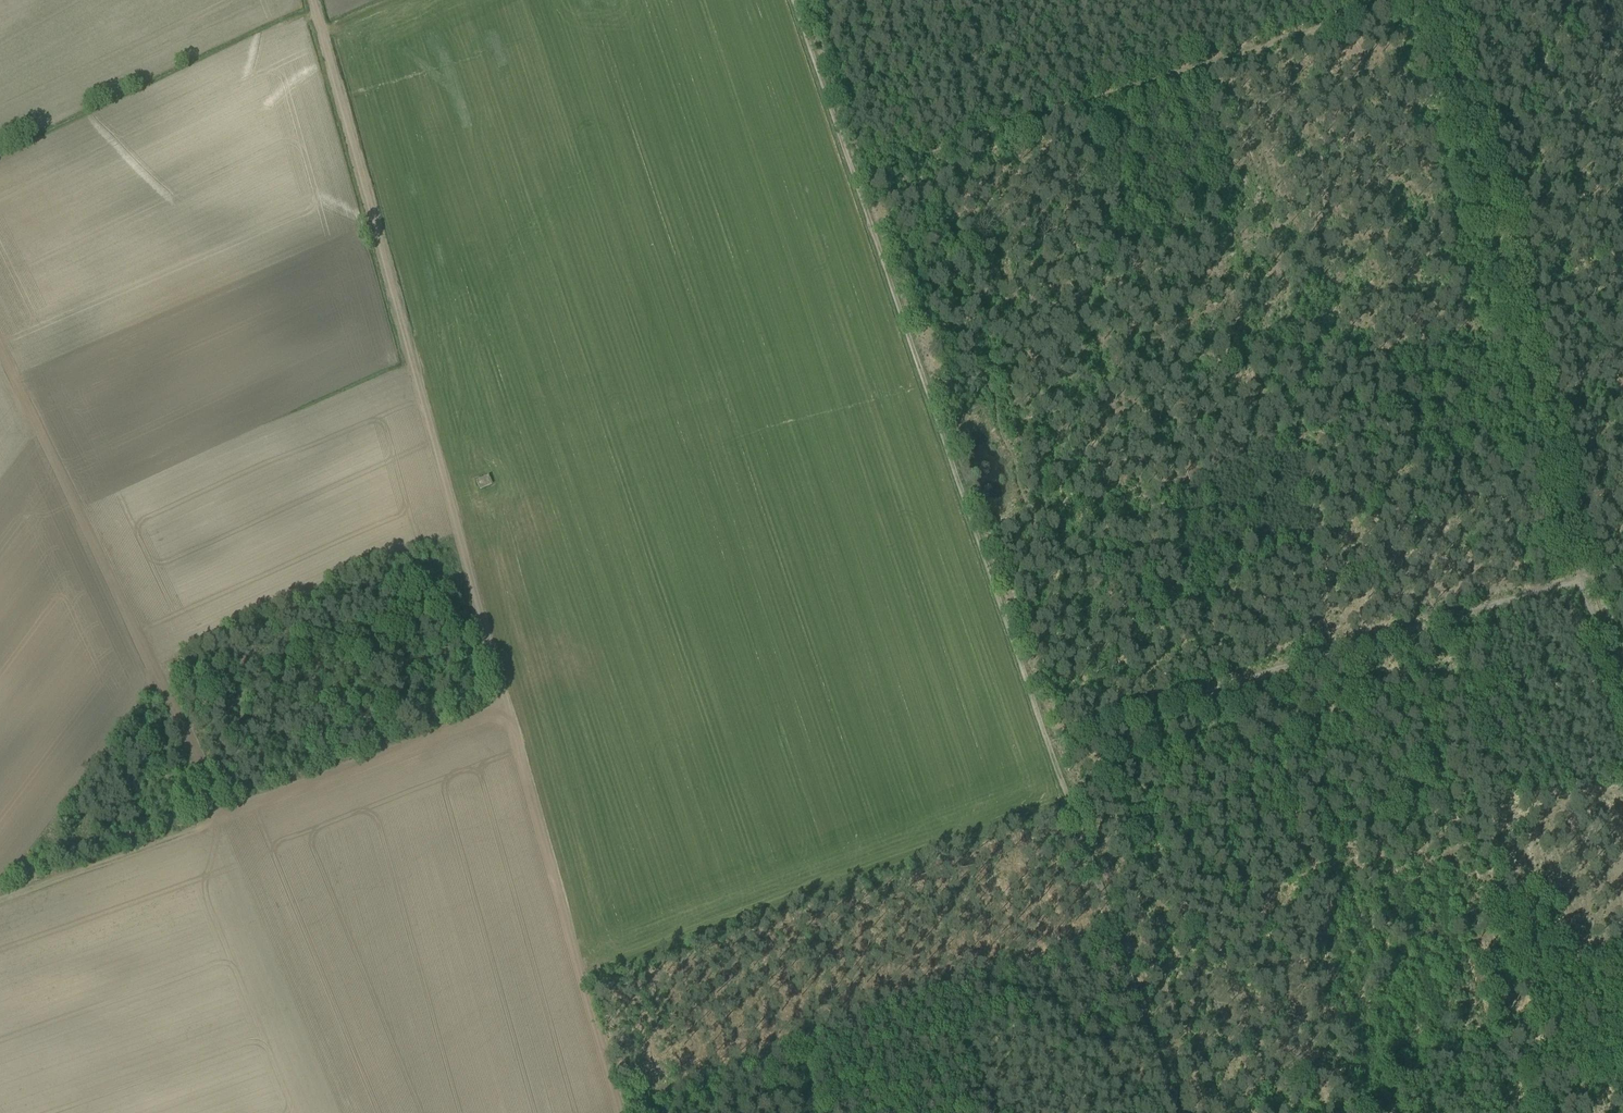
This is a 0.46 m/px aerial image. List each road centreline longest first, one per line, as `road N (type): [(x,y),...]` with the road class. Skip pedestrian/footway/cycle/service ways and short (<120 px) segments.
road 1 (track): [(793,0),(1045,741)]
road 2 (track): [(319,0),(503,706)]
road 3 (track): [(1439,0),(1548,458),(1622,691)]
road 4 (track): [(1045,741),(1622,568)]
road 5 (track): [(1408,0),(854,179)]
road 6 (track): [(224,812),(0,348)]
road 7 (track): [(503,706),(621,1112)]
road 8 (track): [(1045,741),(1173,1112)]
road 9 (track): [(503,706),(224,812)]
road 10 (track): [(224,812),(199,835),(0,904)]

